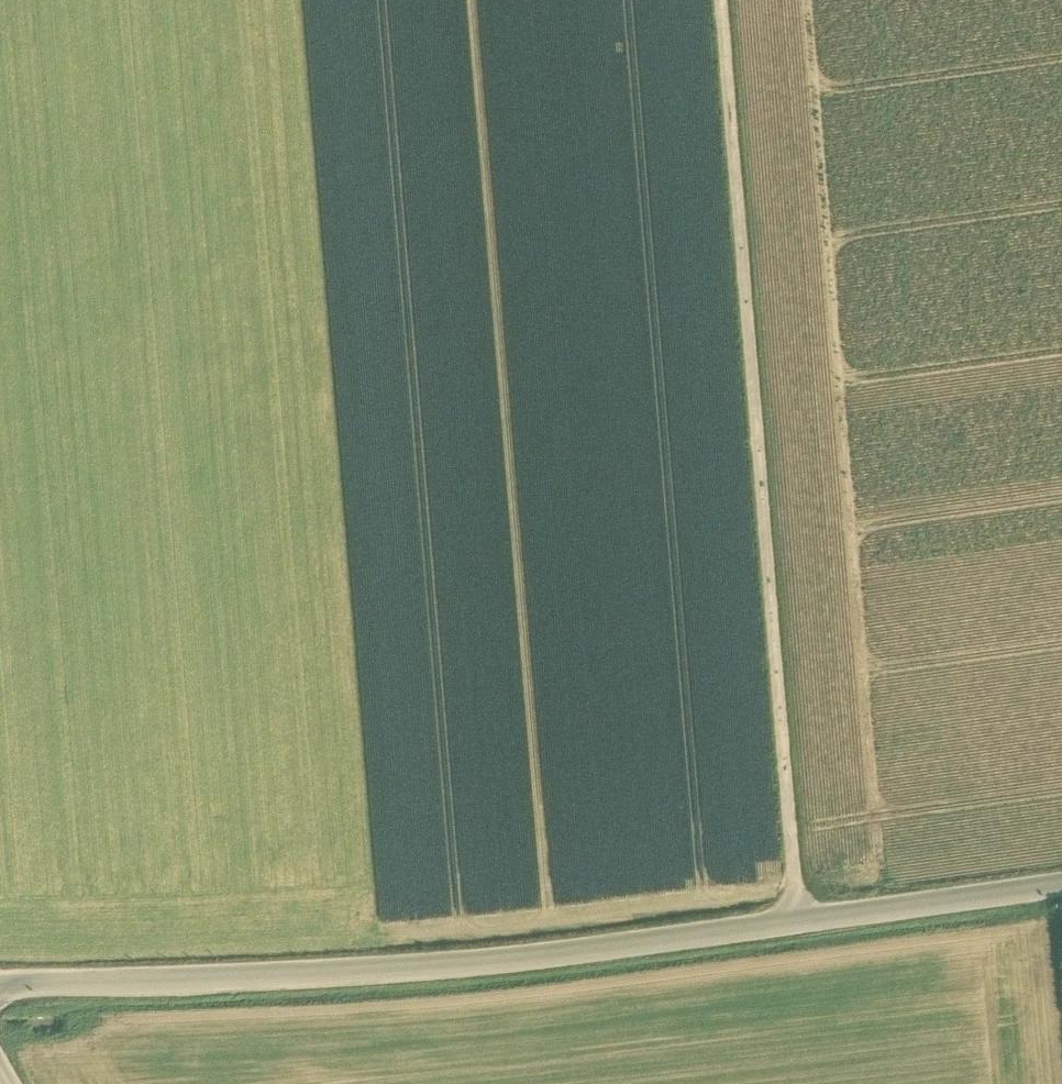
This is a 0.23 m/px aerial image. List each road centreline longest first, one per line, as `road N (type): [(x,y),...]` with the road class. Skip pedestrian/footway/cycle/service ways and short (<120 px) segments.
road 1 (unclassified): [(1061,885),(517,961),(0,983)]
road 2 (track): [(799,923),(722,0)]

